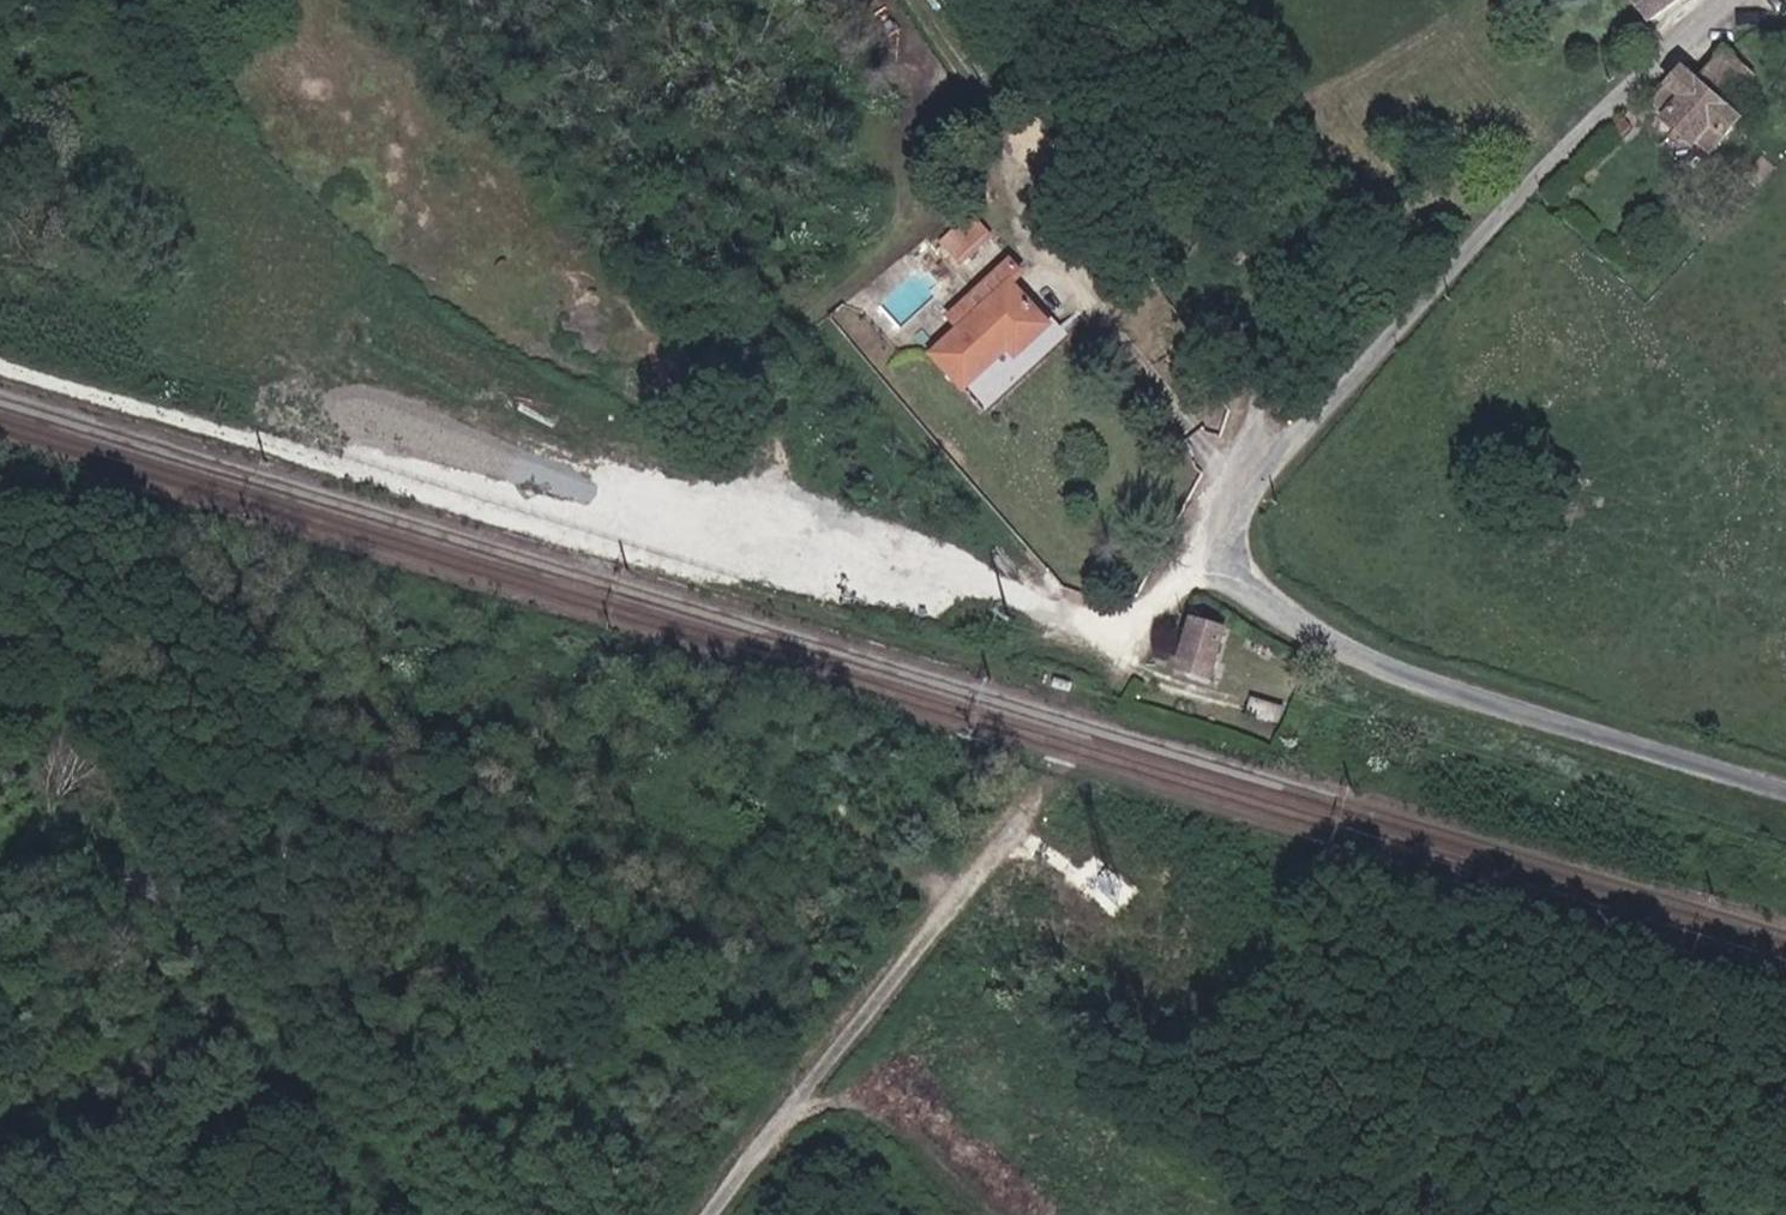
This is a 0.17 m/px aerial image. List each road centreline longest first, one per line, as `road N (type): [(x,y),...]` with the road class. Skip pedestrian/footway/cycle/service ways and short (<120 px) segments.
road 1 (unclassified): [(1217,569),(1579,133),(1740,0)]
road 2 (residential): [(1785,809),(1367,686),(1217,569)]
road 3 (residential): [(714,1214),(1035,806)]

